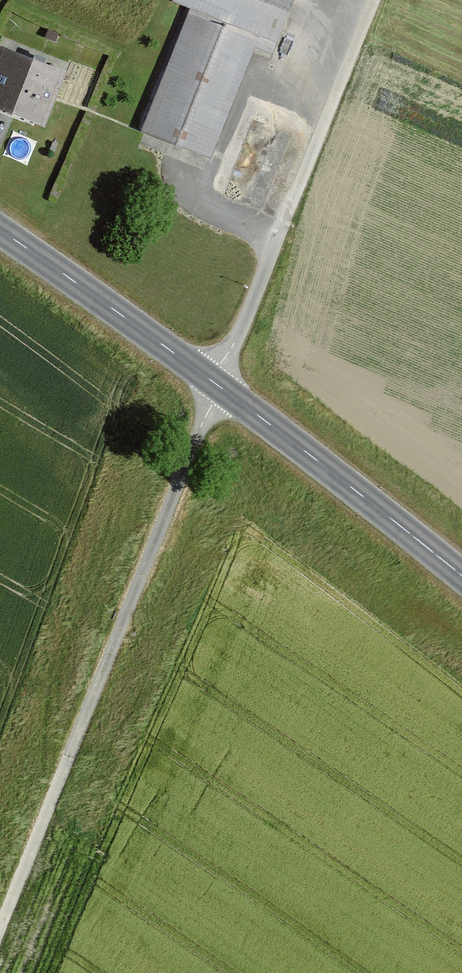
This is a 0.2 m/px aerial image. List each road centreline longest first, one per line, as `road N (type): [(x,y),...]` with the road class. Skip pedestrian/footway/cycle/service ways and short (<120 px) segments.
road 1 (track): [(216,380),(0,919)]
road 2 (tertiary): [(0,228),(461,569)]
road 3 (track): [(216,380),(373,0)]

